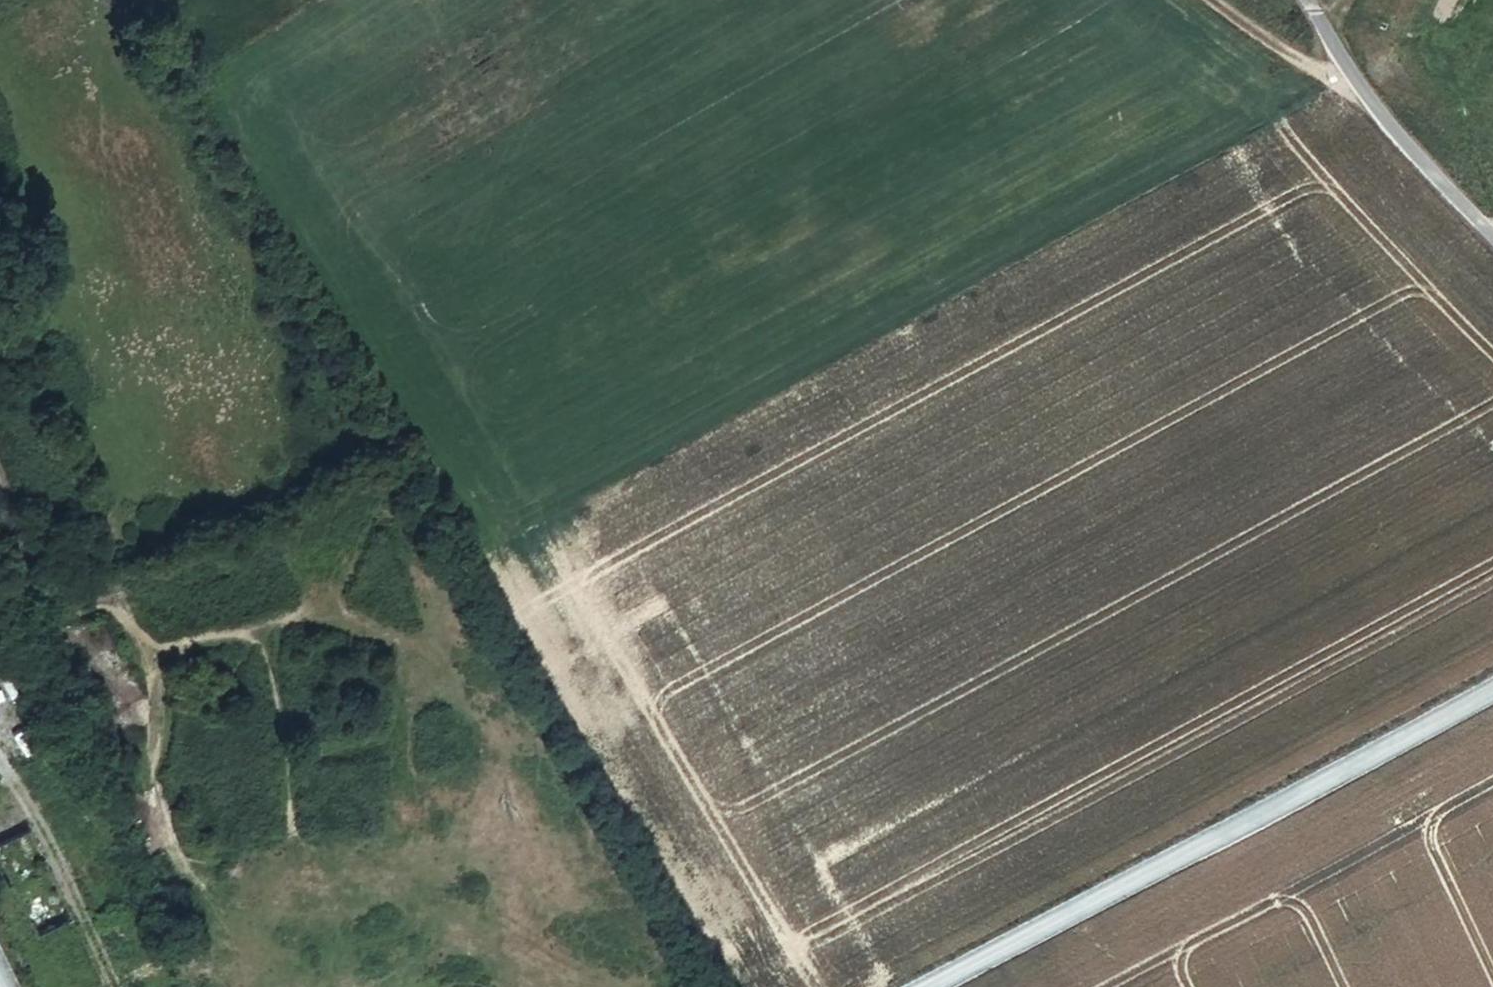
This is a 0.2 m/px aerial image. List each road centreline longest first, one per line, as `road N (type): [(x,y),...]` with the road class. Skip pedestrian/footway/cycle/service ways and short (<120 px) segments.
road 1 (unclassified): [(1492,240),(1363,94),(1311,0)]

